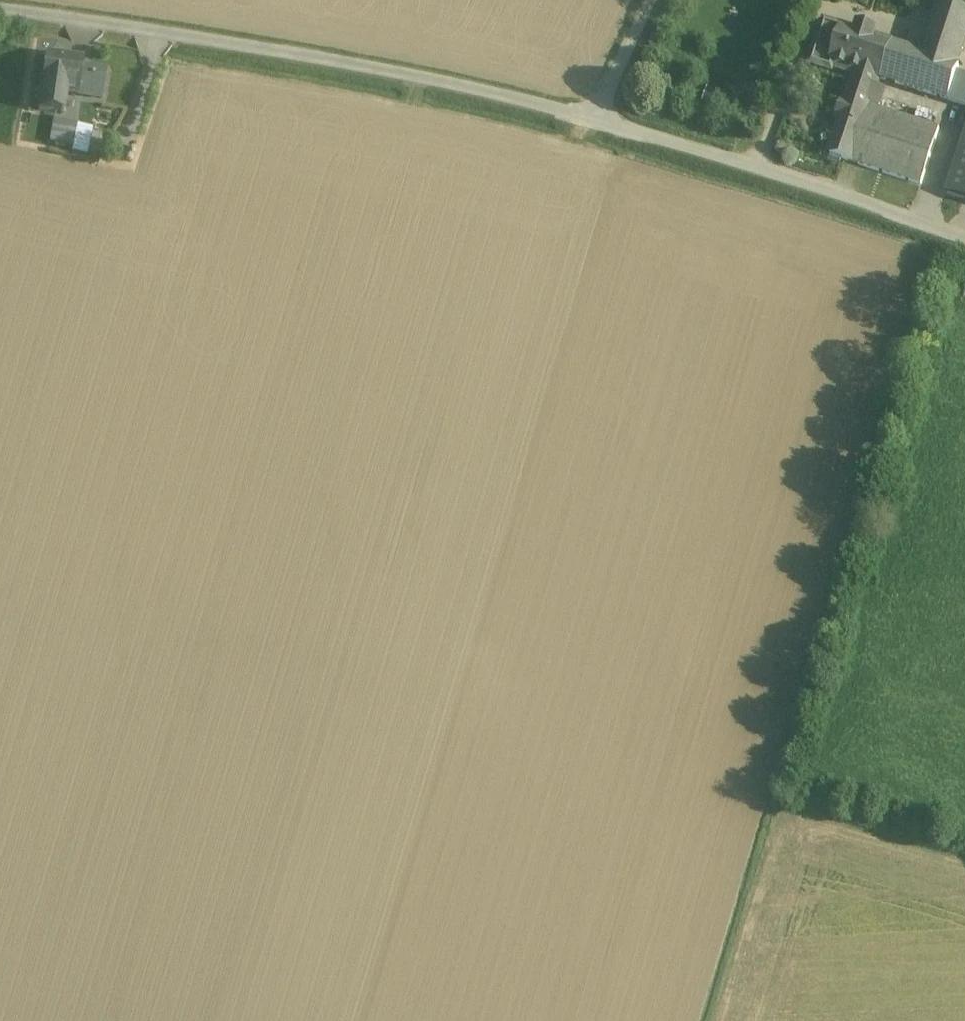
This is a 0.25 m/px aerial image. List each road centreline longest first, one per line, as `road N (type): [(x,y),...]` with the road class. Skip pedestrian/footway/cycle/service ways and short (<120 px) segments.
road 1 (residential): [(0,5),(430,75),(601,116)]
road 2 (residential): [(601,116),(964,232)]
road 3 (residential): [(653,0),(601,116)]

